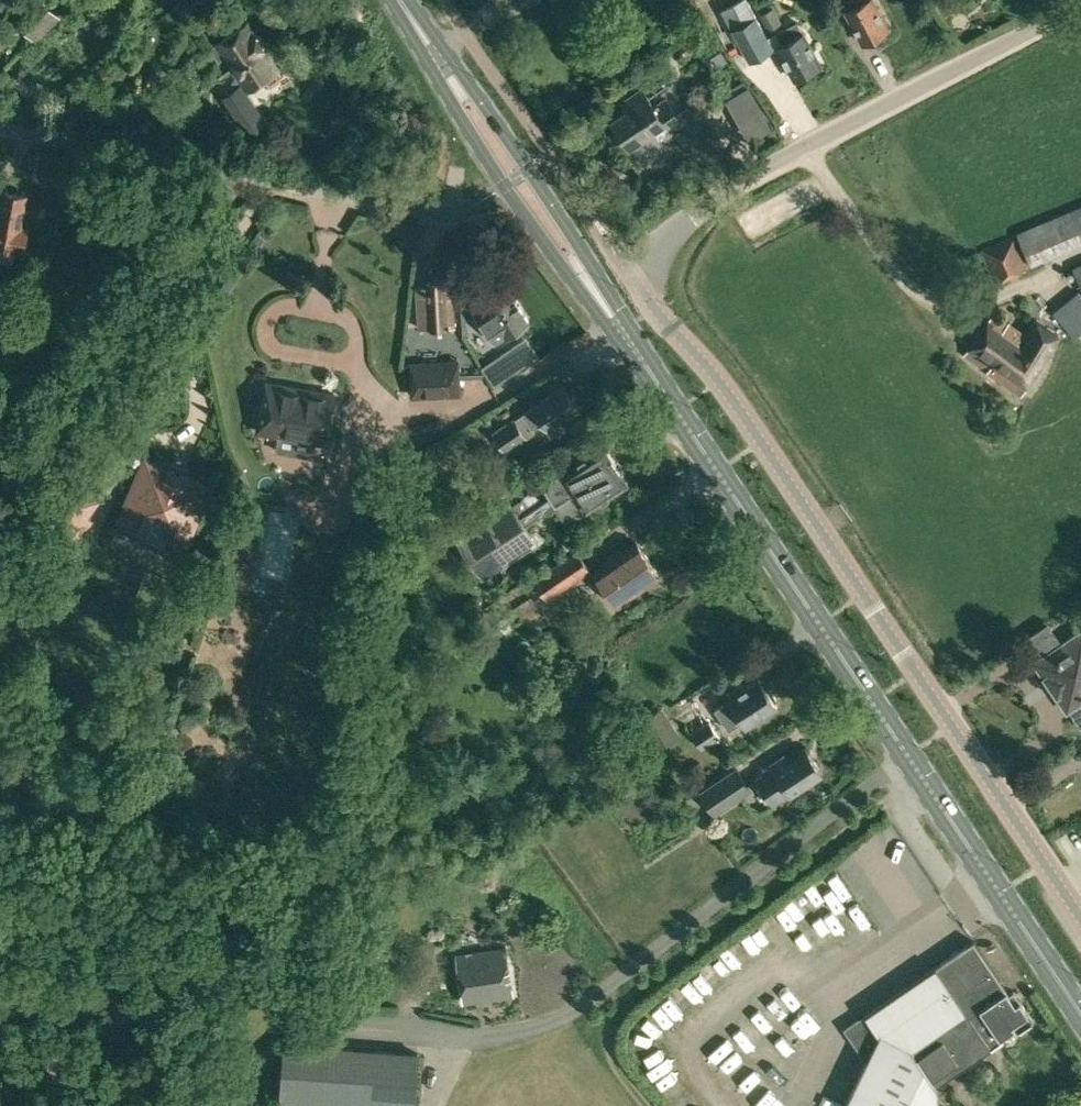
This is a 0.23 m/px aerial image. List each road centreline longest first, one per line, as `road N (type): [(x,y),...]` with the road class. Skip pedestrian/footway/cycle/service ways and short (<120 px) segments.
road 1 (unclassified): [(1080,917),(764,445),(624,262),(724,190),(1080,3)]
road 2 (unclassified): [(909,754),(569,1012),(485,1033),(382,1021)]
road 3 (primary): [(909,754),(610,314)]
road 4 (unclassified): [(469,208),(440,212),(0,129)]
road 5 (primary): [(610,314),(576,239),(490,111),(407,10)]
road 6 (primary): [(407,10),(504,186),(610,314)]
road 7 (primary): [(1080,1013),(909,754)]

